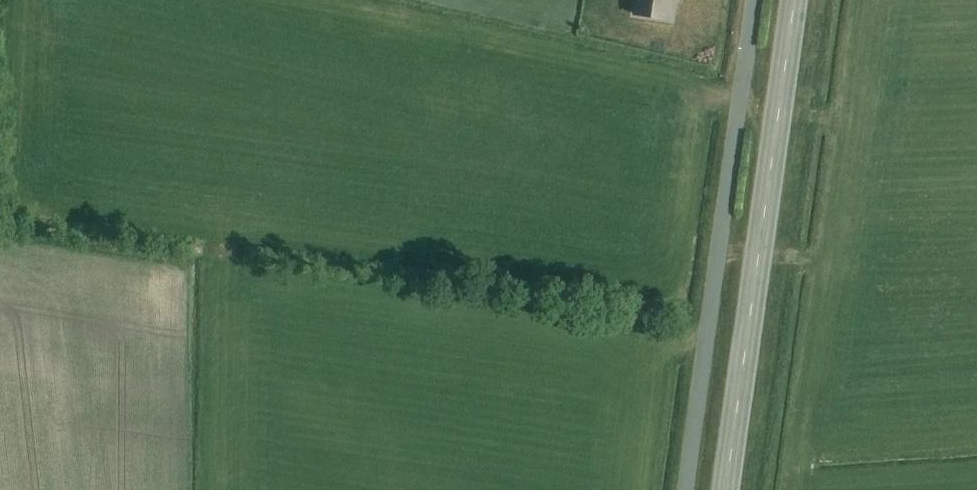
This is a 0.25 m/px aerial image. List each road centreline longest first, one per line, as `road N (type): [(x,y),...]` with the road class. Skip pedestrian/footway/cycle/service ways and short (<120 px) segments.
road 1 (unclassified): [(687,489),(755,0)]
road 2 (secondary): [(727,489),(795,0)]

